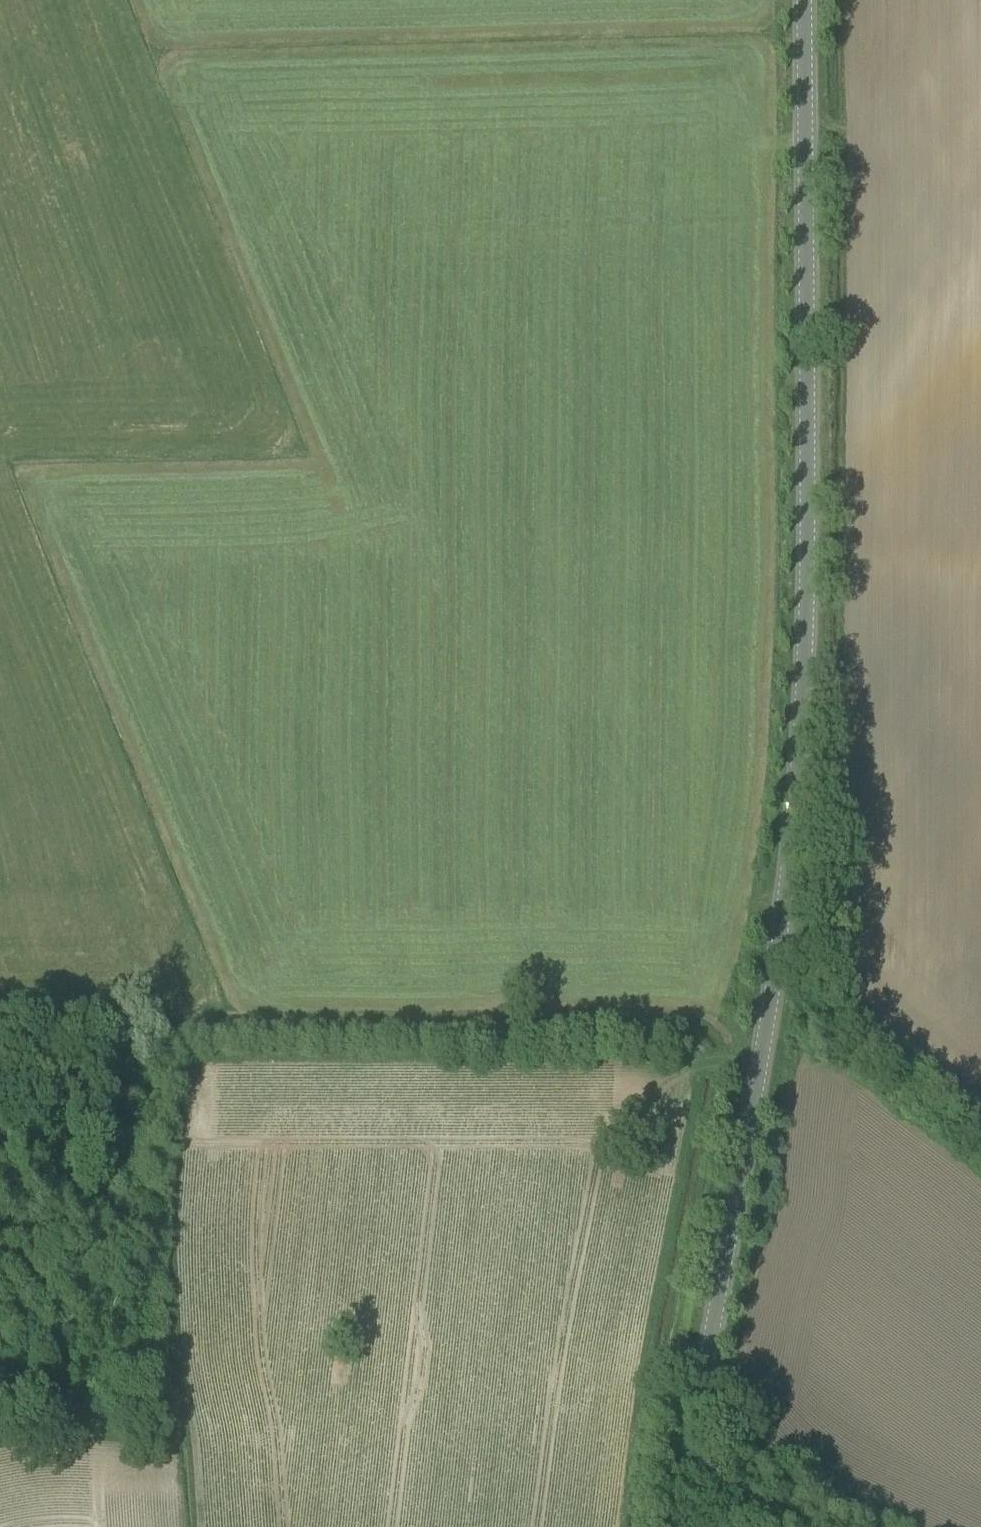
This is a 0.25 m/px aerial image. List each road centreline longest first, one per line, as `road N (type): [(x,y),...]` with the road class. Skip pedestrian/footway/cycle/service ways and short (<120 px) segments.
road 1 (tertiary): [(684,1526),(758,1037),(805,650),(804,0)]

